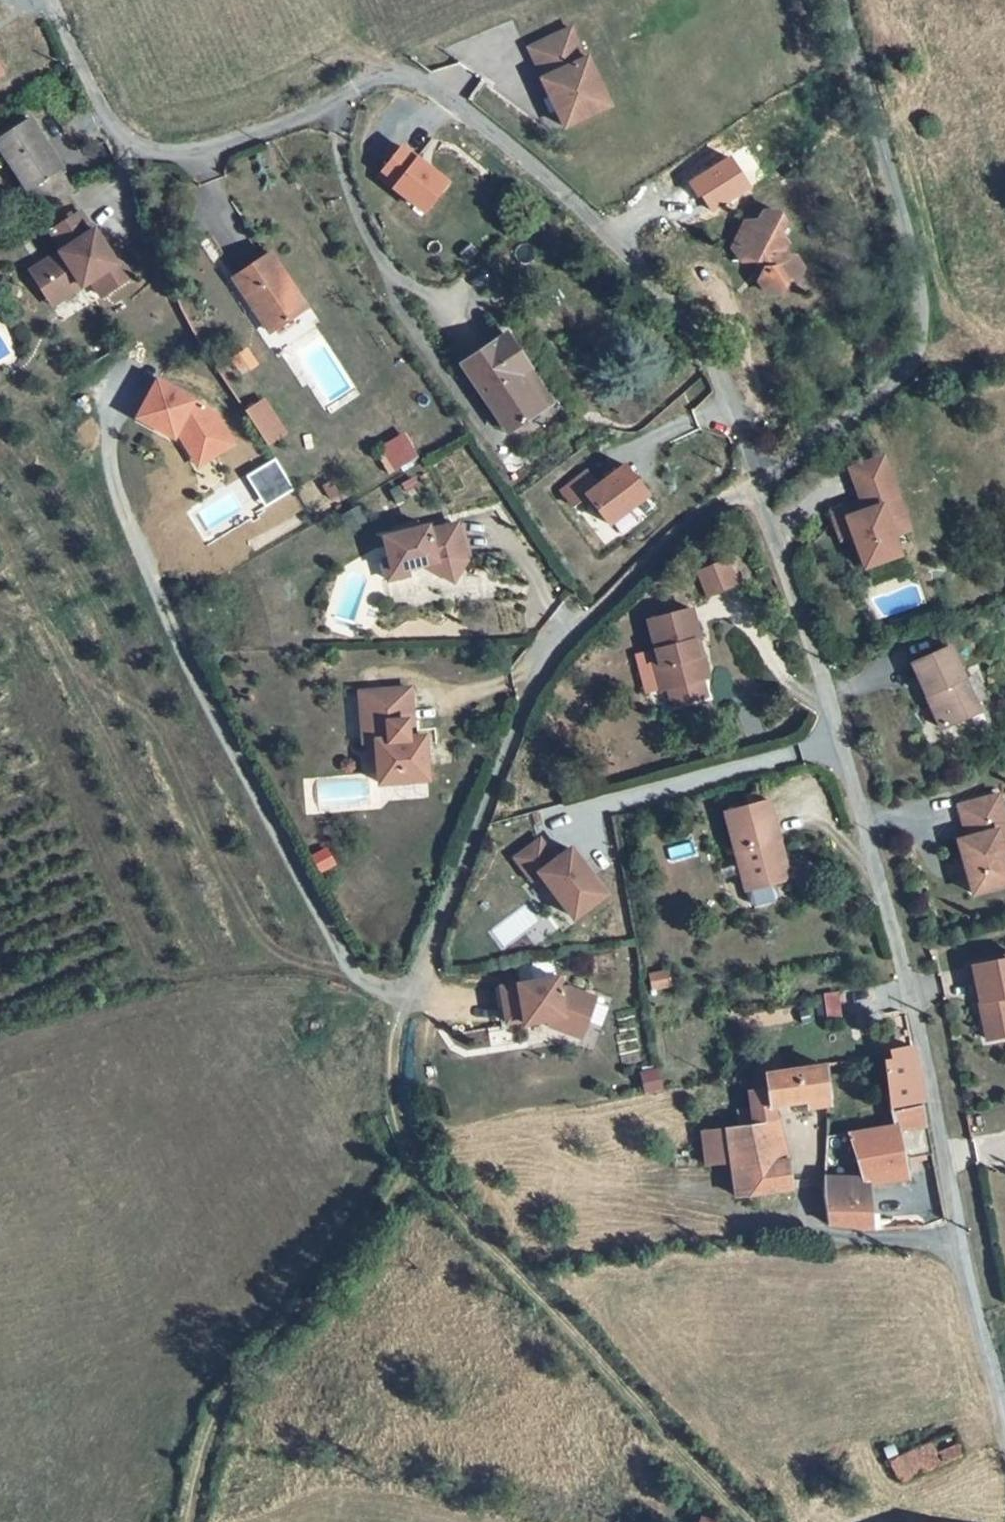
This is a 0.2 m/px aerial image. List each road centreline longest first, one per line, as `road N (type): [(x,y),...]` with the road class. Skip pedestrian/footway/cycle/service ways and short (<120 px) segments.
road 1 (unclassified): [(757,488),(717,374),(614,239),(415,77),(384,77),(198,158),(144,153),(108,120),(48,0)]
road 2 (unclassified): [(1004,1414),(965,1292),(913,1001),(757,488)]
road 3 (track): [(110,434),(115,502),(343,964),(398,1009)]
road 4 (residential): [(757,488),(689,522),(550,662),(398,1009)]
road 5 (unclassified): [(846,0),(915,278),(919,345),(878,397),(757,488)]
road 6 (track): [(743,1521),(420,1177)]
road 7 (track): [(189,1521),(227,1402),(393,1199),(420,1177)]
road 8 (track): [(420,1177),(390,1091),(398,1009)]

